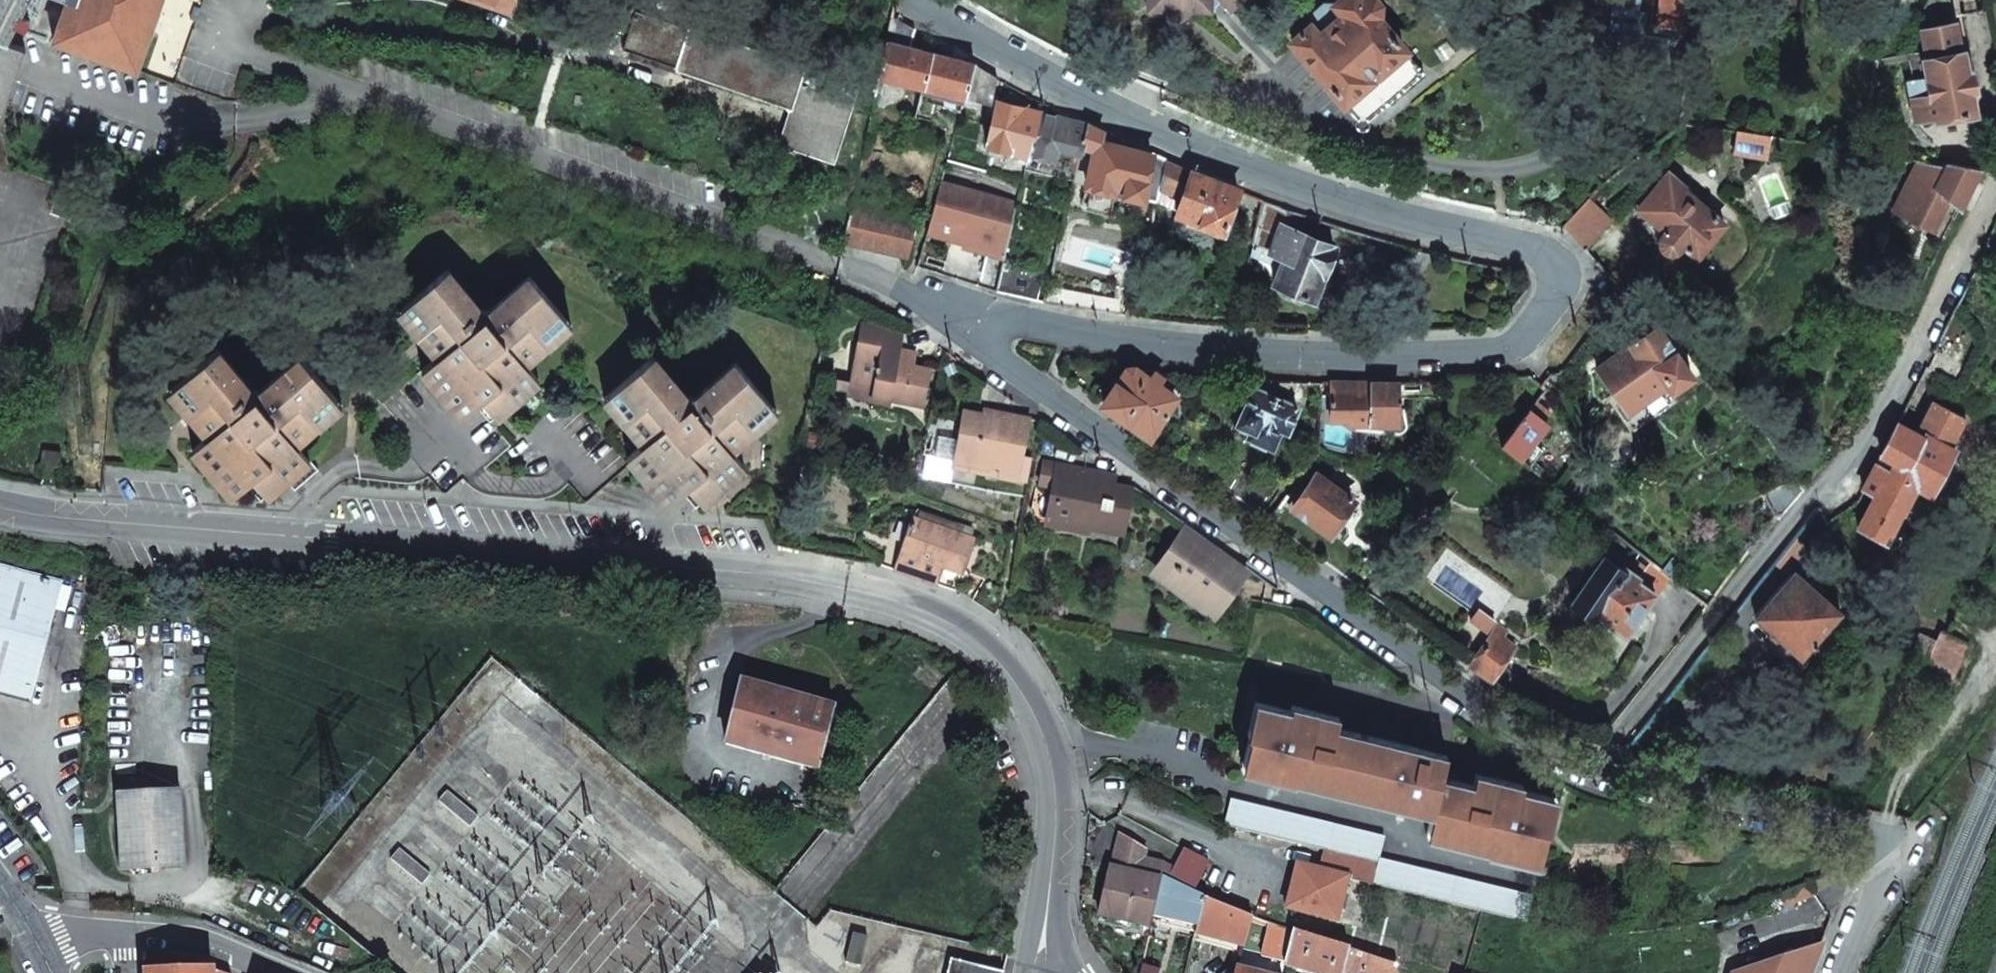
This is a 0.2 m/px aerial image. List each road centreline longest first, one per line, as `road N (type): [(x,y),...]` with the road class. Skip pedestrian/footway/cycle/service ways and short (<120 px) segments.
road 1 (residential): [(1594,764),(987,354),(971,334),(978,321),(1004,320),(1264,348),(1454,354),(1532,333),(1553,312),(1563,286),(1554,266),(1274,177),(1125,115),(945,21),(923,0)]
road 2 (residential): [(1057,853),(1054,783),(1026,699),(996,652),(942,619),(818,582),(0,508)]
road 3 (residential): [(1594,764),(1787,524),(1838,487),(1994,170),(1975,27)]
road 4 (residential): [(1832,972),(1879,848),(1594,764)]
road 5 (residential): [(266,972),(171,934),(124,933)]
road 6 (residential): [(1080,972),(1055,907),(1057,853)]
road 7 (residential): [(1033,972),(1057,853)]

